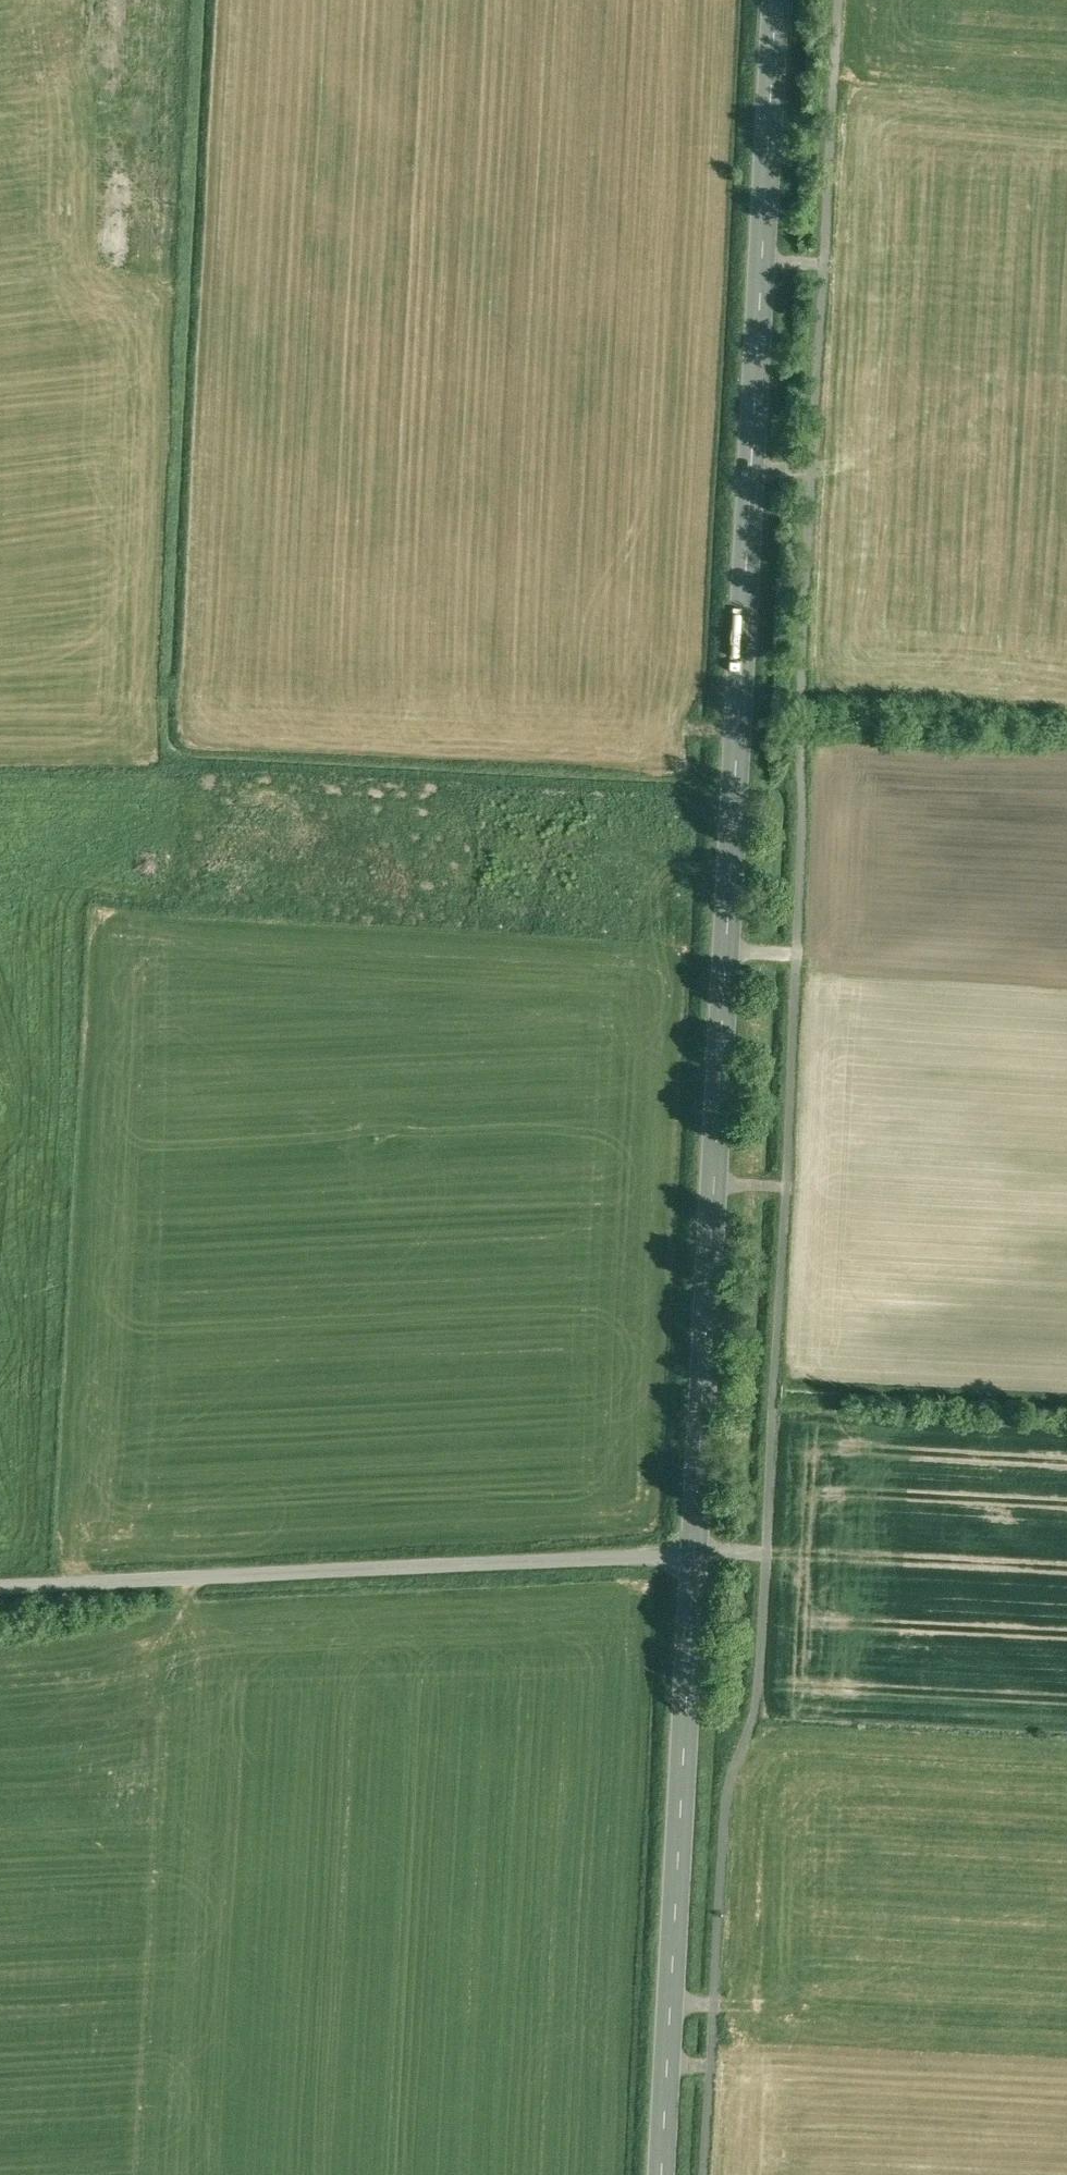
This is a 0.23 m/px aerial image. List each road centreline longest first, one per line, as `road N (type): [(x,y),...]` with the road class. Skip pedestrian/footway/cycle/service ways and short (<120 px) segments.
road 1 (tertiary): [(775,0),(690,1556)]
road 2 (unclassified): [(0,1589),(690,1556)]
road 3 (tertiary): [(690,1556),(659,2174)]

